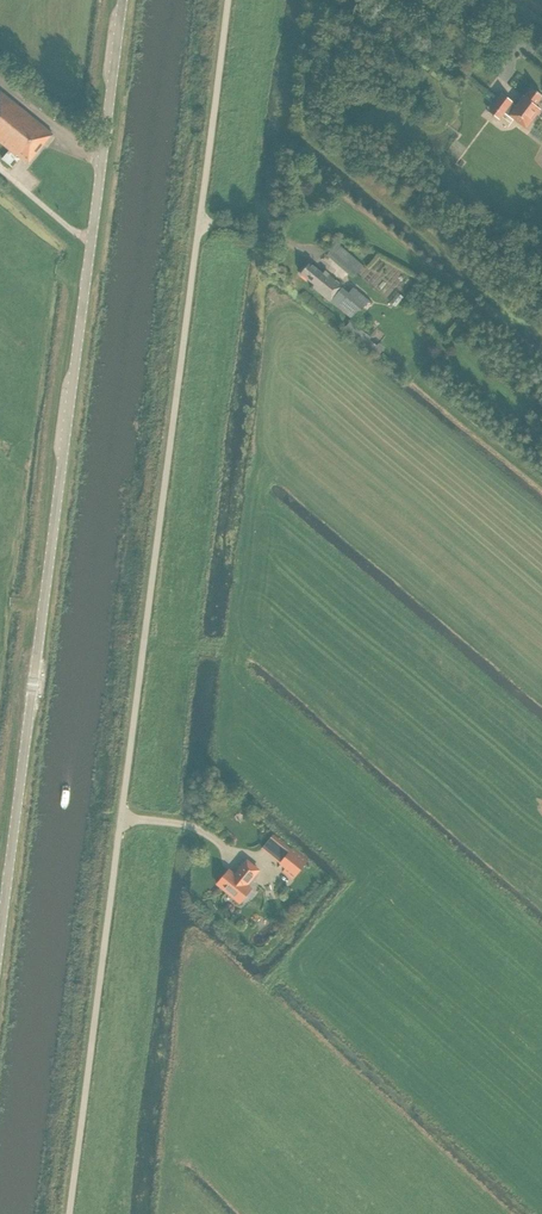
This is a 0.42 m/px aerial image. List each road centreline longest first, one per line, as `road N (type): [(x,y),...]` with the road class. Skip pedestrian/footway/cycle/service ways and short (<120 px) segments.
road 1 (unclassified): [(66,1213),(228,0)]
road 2 (unclassified): [(0,932),(124,0)]

